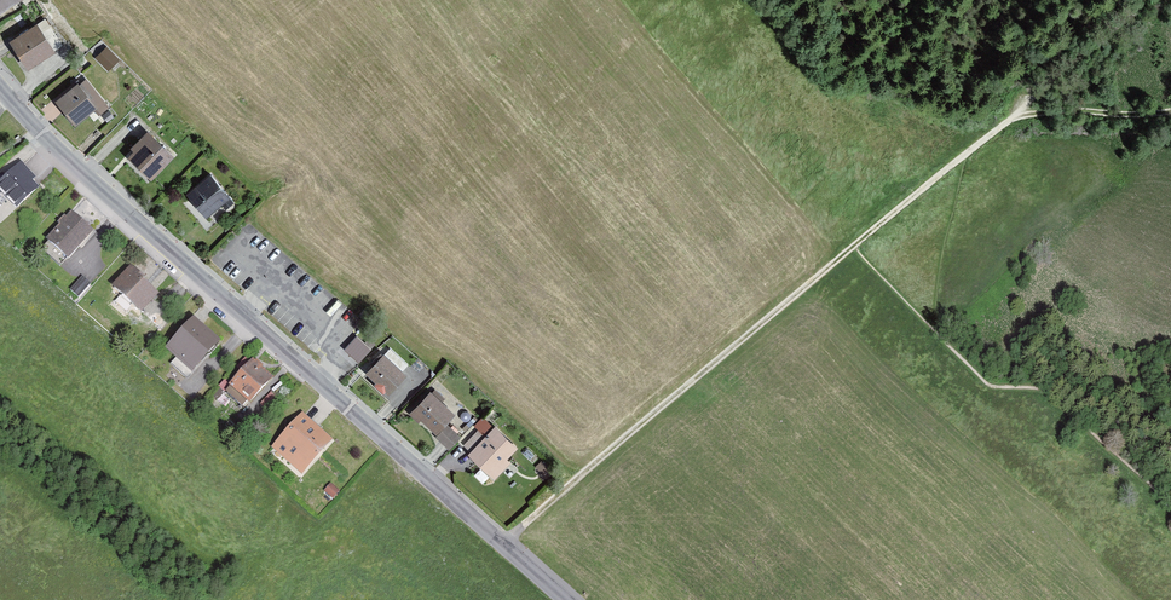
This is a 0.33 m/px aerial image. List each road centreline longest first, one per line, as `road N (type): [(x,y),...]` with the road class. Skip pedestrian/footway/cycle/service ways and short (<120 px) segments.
road 1 (tertiary): [(0,90),(565,599)]
road 2 (track): [(502,544),(852,251)]
road 3 (track): [(852,251),(1008,122)]
road 4 (track): [(1008,122),(1070,111),(1170,116)]

